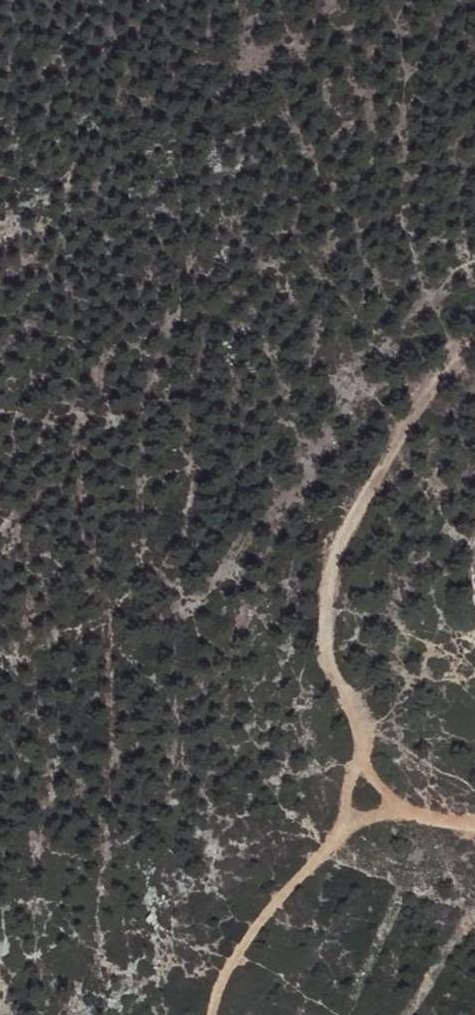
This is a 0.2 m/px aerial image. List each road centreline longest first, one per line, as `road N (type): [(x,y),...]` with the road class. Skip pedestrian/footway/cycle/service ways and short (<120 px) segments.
road 1 (track): [(418,810),(374,769),(335,671),(329,580),(435,383),(474,345)]
road 2 (track): [(215,1014),(258,920),(341,829),(376,810),(474,822)]

